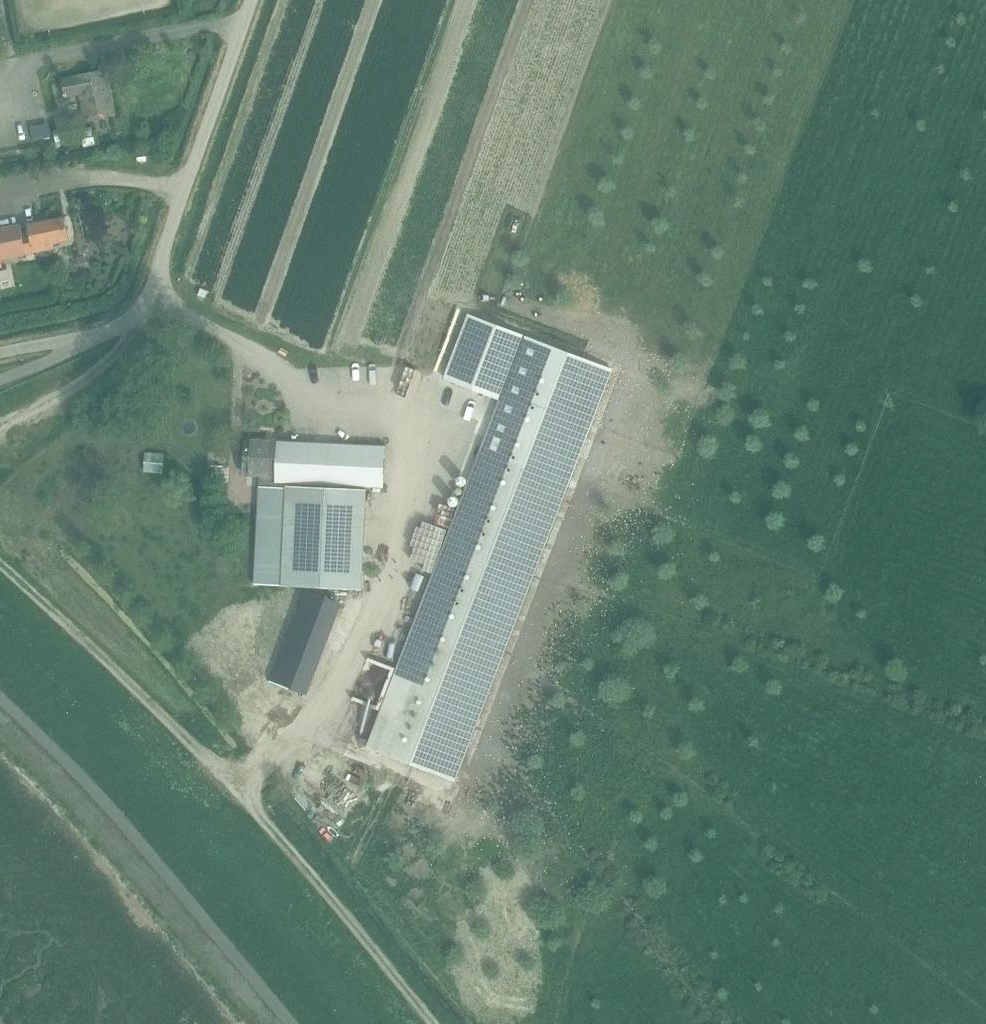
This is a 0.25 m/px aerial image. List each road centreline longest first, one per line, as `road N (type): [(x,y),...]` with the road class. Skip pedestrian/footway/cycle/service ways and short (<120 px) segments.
road 1 (unclassified): [(252,0),(151,294),(124,322),(0,352)]

